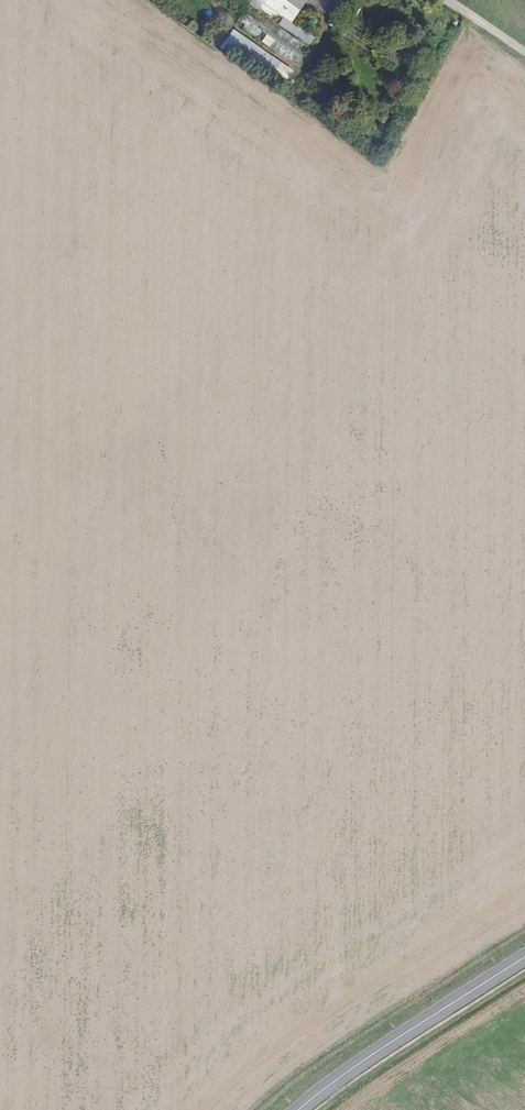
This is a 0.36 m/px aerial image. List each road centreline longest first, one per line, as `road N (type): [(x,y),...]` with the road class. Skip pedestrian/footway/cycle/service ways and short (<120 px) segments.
road 1 (secondary): [(299,1109),(524,958)]

